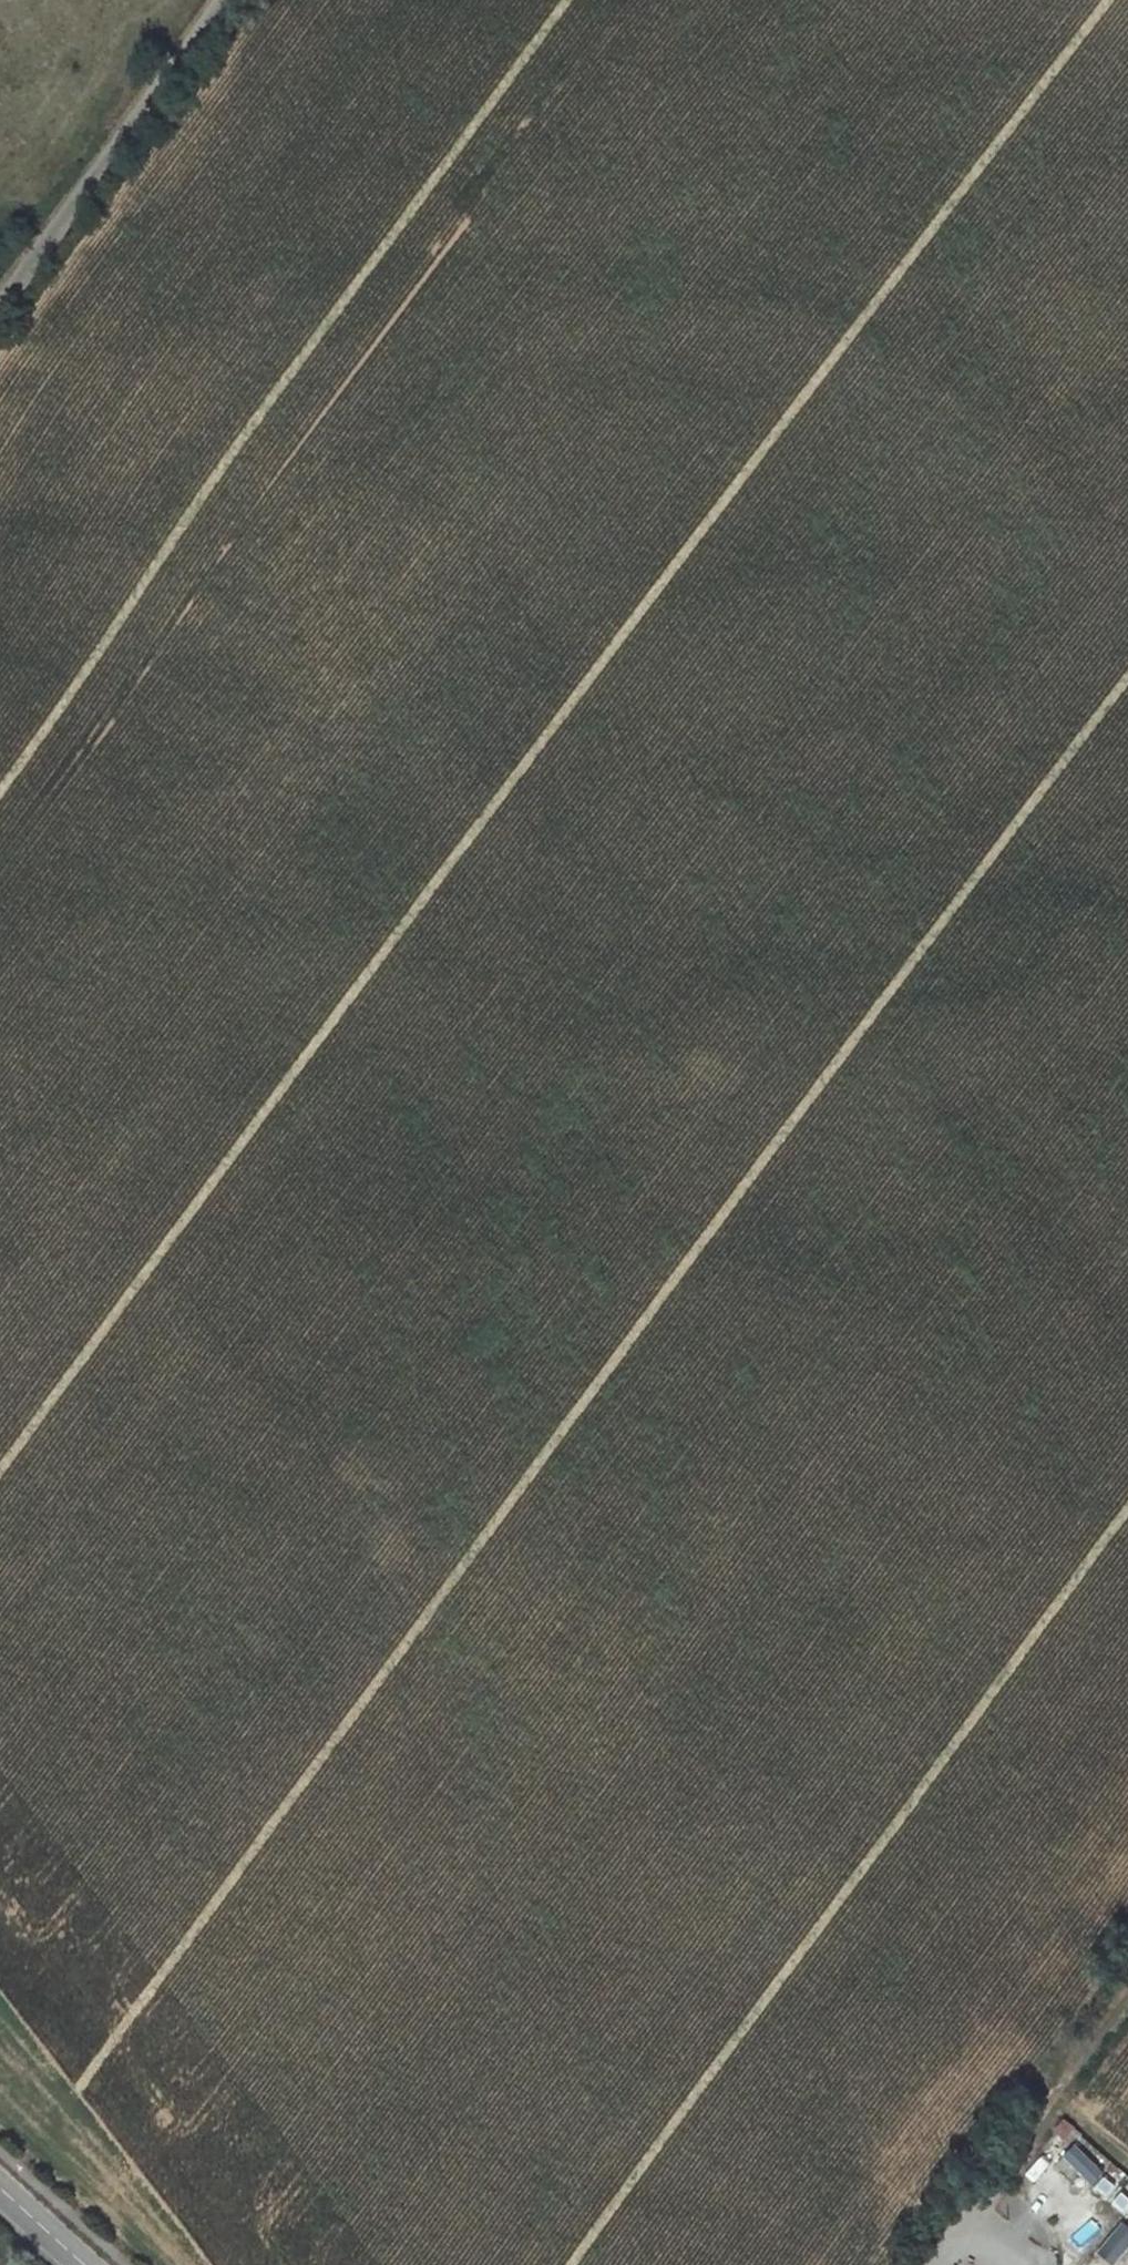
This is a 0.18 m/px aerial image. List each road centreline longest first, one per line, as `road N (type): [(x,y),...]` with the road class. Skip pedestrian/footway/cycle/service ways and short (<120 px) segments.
road 1 (unclassified): [(0,301),(218,0)]
road 2 (track): [(970,2214),(1127,1996)]

